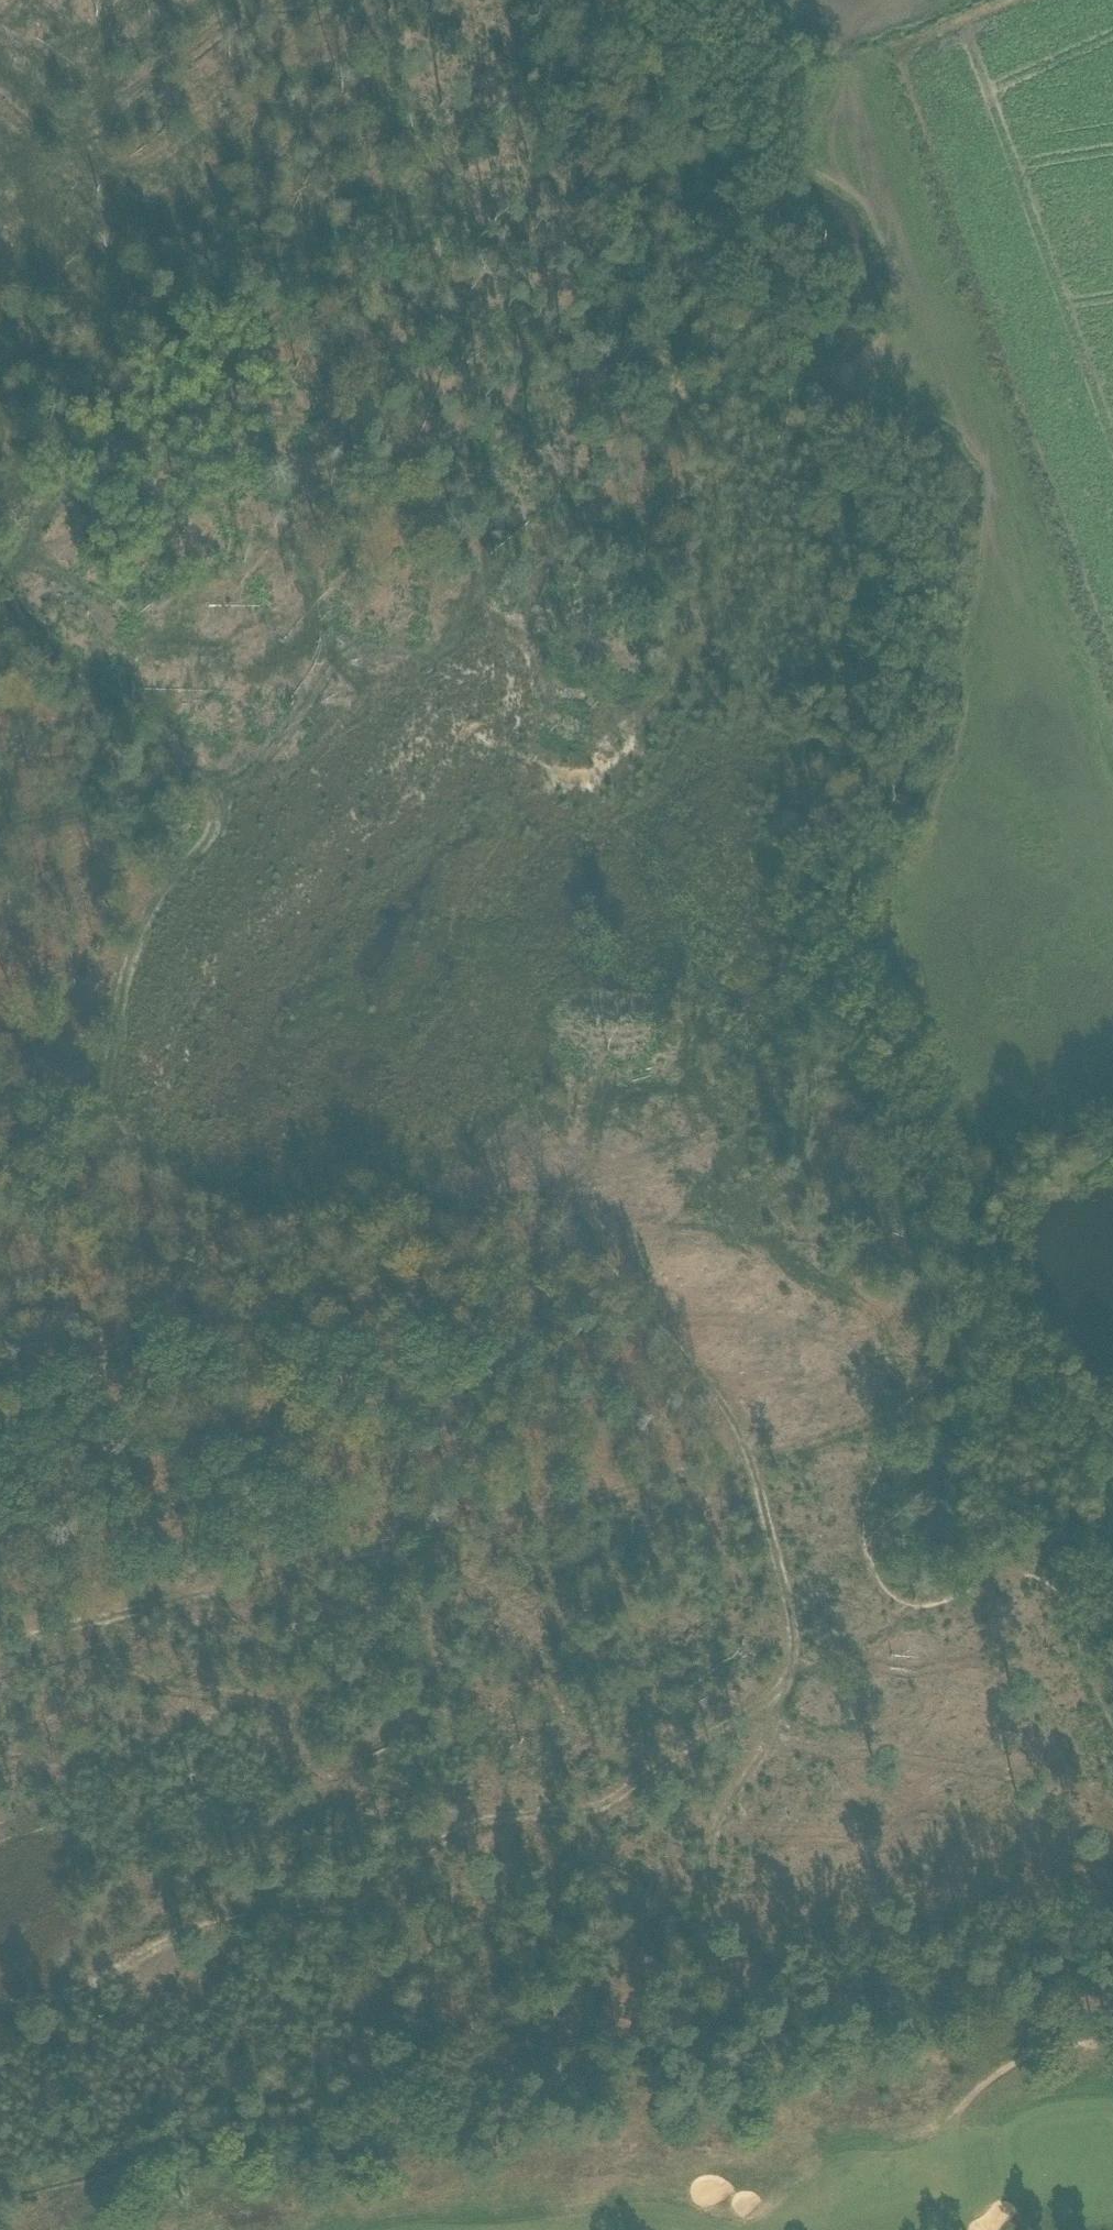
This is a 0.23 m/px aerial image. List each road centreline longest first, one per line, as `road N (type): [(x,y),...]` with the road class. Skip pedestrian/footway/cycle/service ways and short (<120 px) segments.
road 1 (track): [(1112,1880),(0,1994)]

